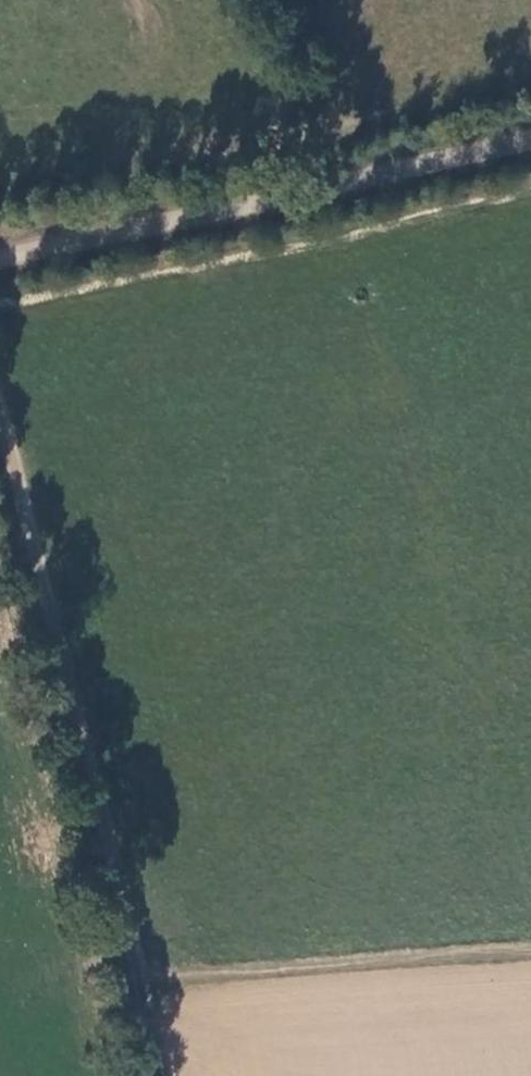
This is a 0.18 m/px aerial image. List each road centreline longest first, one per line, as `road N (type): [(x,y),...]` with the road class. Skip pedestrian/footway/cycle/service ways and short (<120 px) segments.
road 1 (unclassified): [(0,261),(530,140)]

